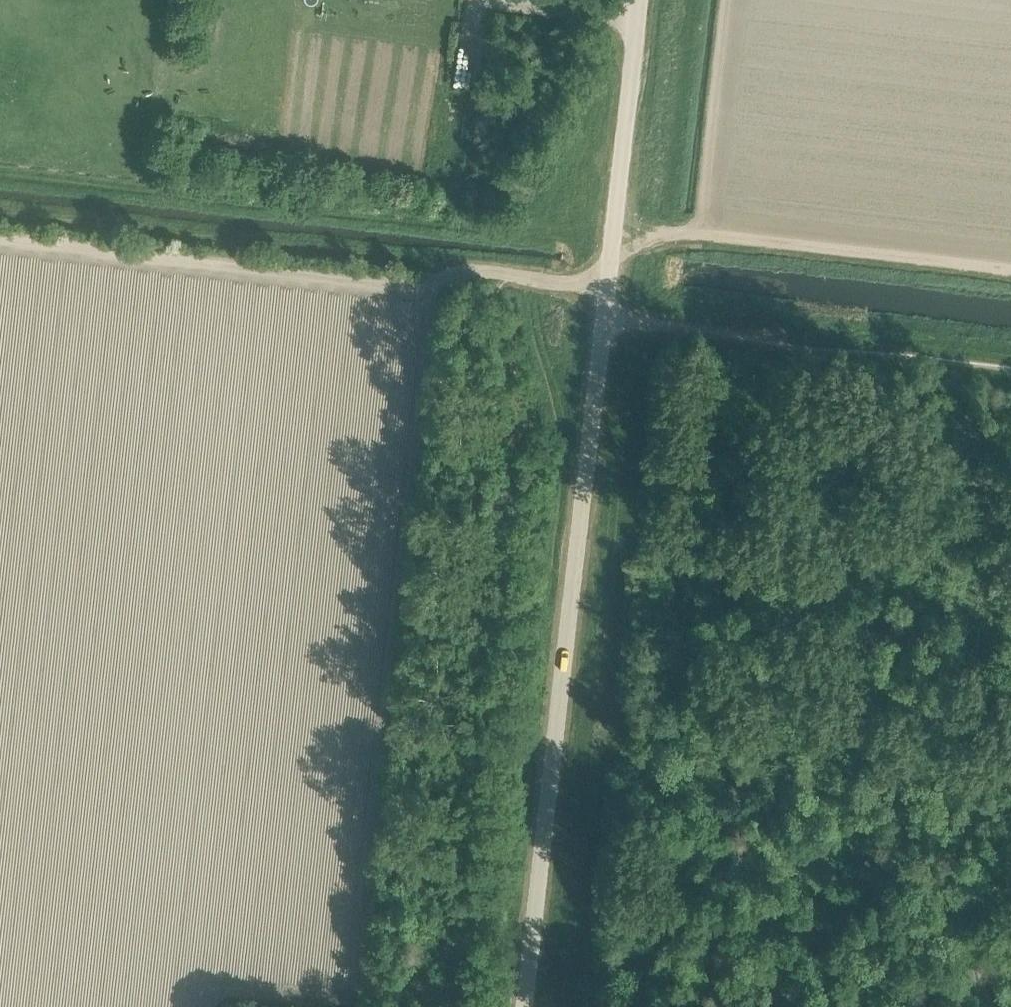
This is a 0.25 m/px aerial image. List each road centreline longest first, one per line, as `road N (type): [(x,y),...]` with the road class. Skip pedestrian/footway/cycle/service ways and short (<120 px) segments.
road 1 (unclassified): [(523,1006),(639,0)]
road 2 (track): [(0,177),(543,235),(613,234)]
road 3 (track): [(1010,267),(705,232),(613,234)]

